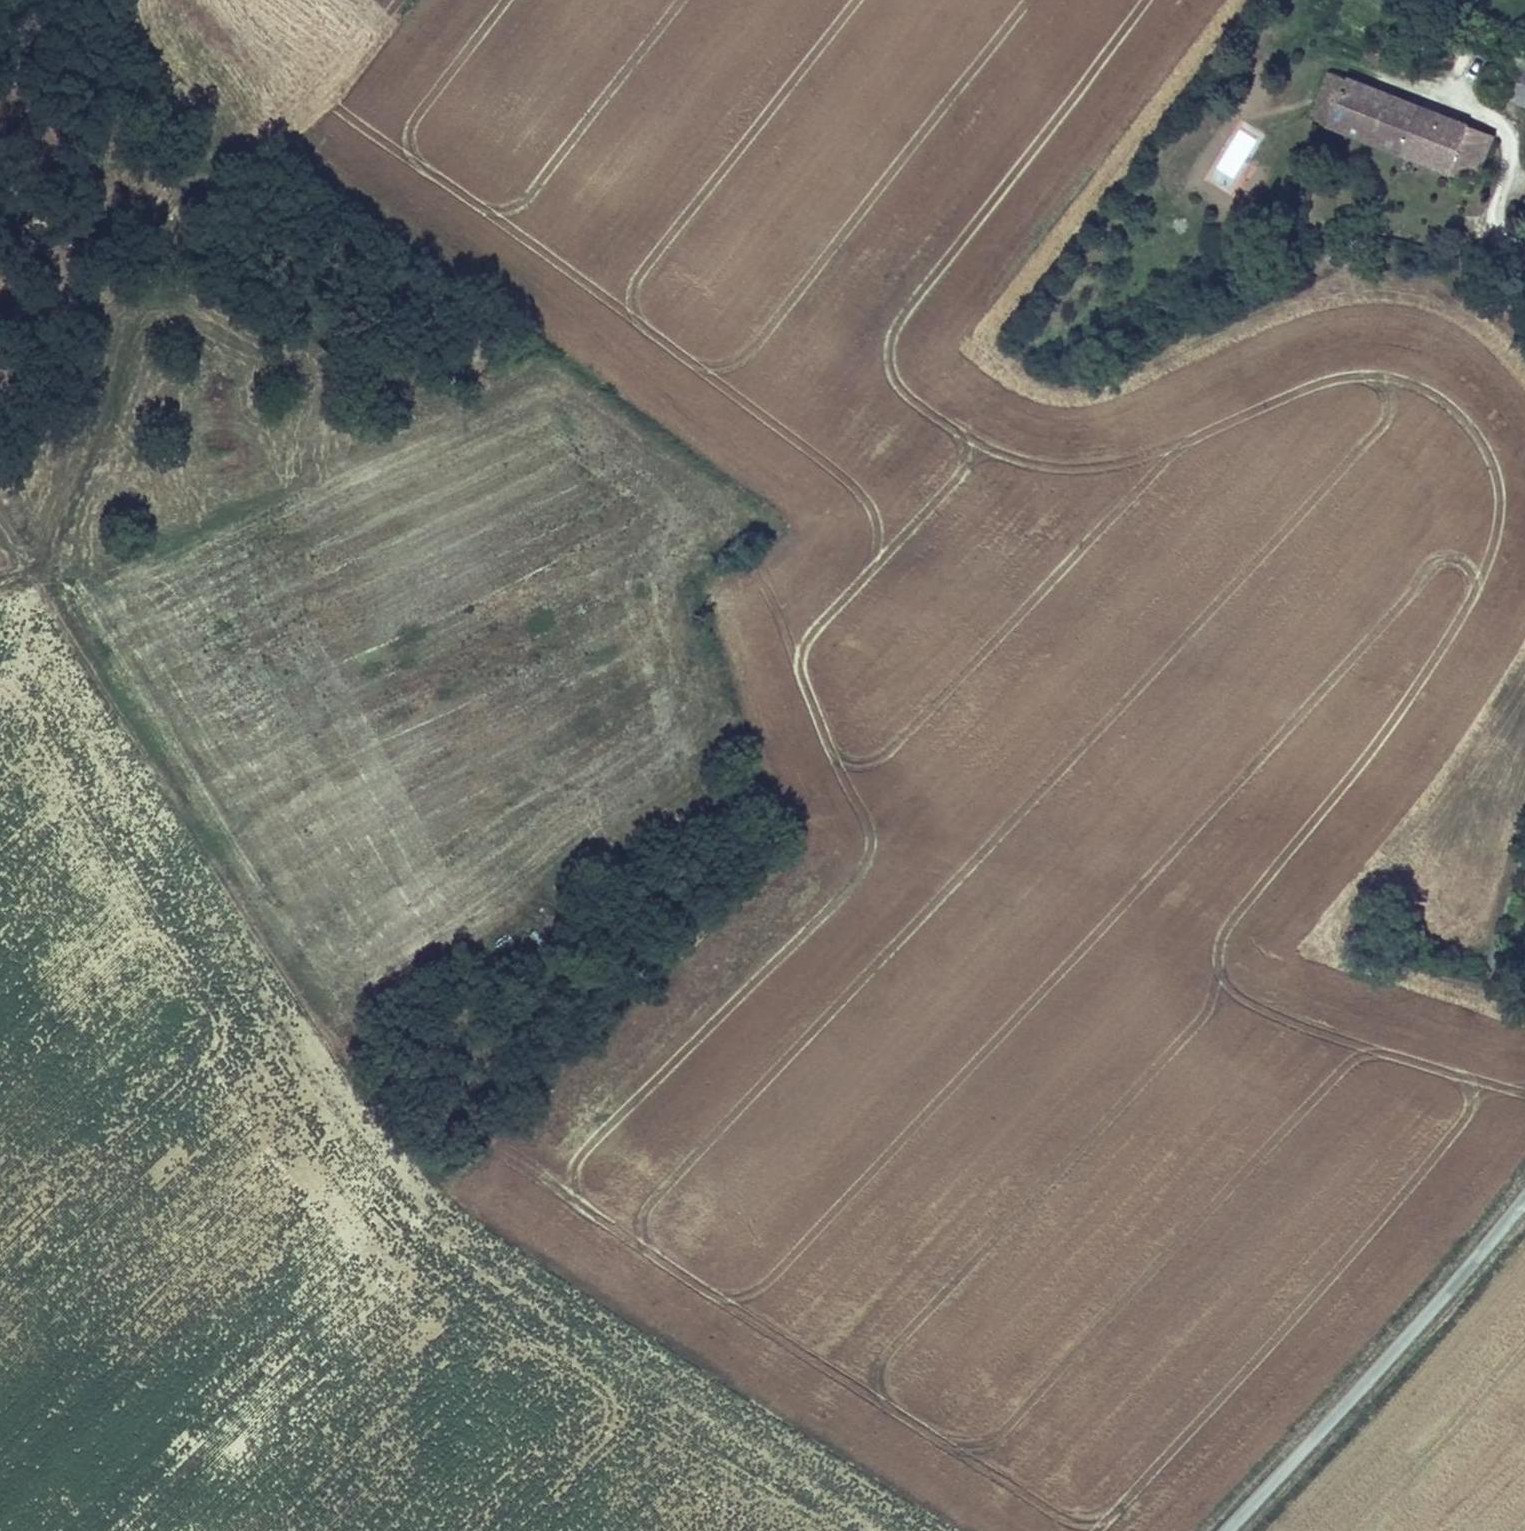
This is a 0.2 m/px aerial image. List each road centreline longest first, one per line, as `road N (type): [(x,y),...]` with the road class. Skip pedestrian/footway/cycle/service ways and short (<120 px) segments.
road 1 (unclassified): [(1227,1530),(1524,1198)]

